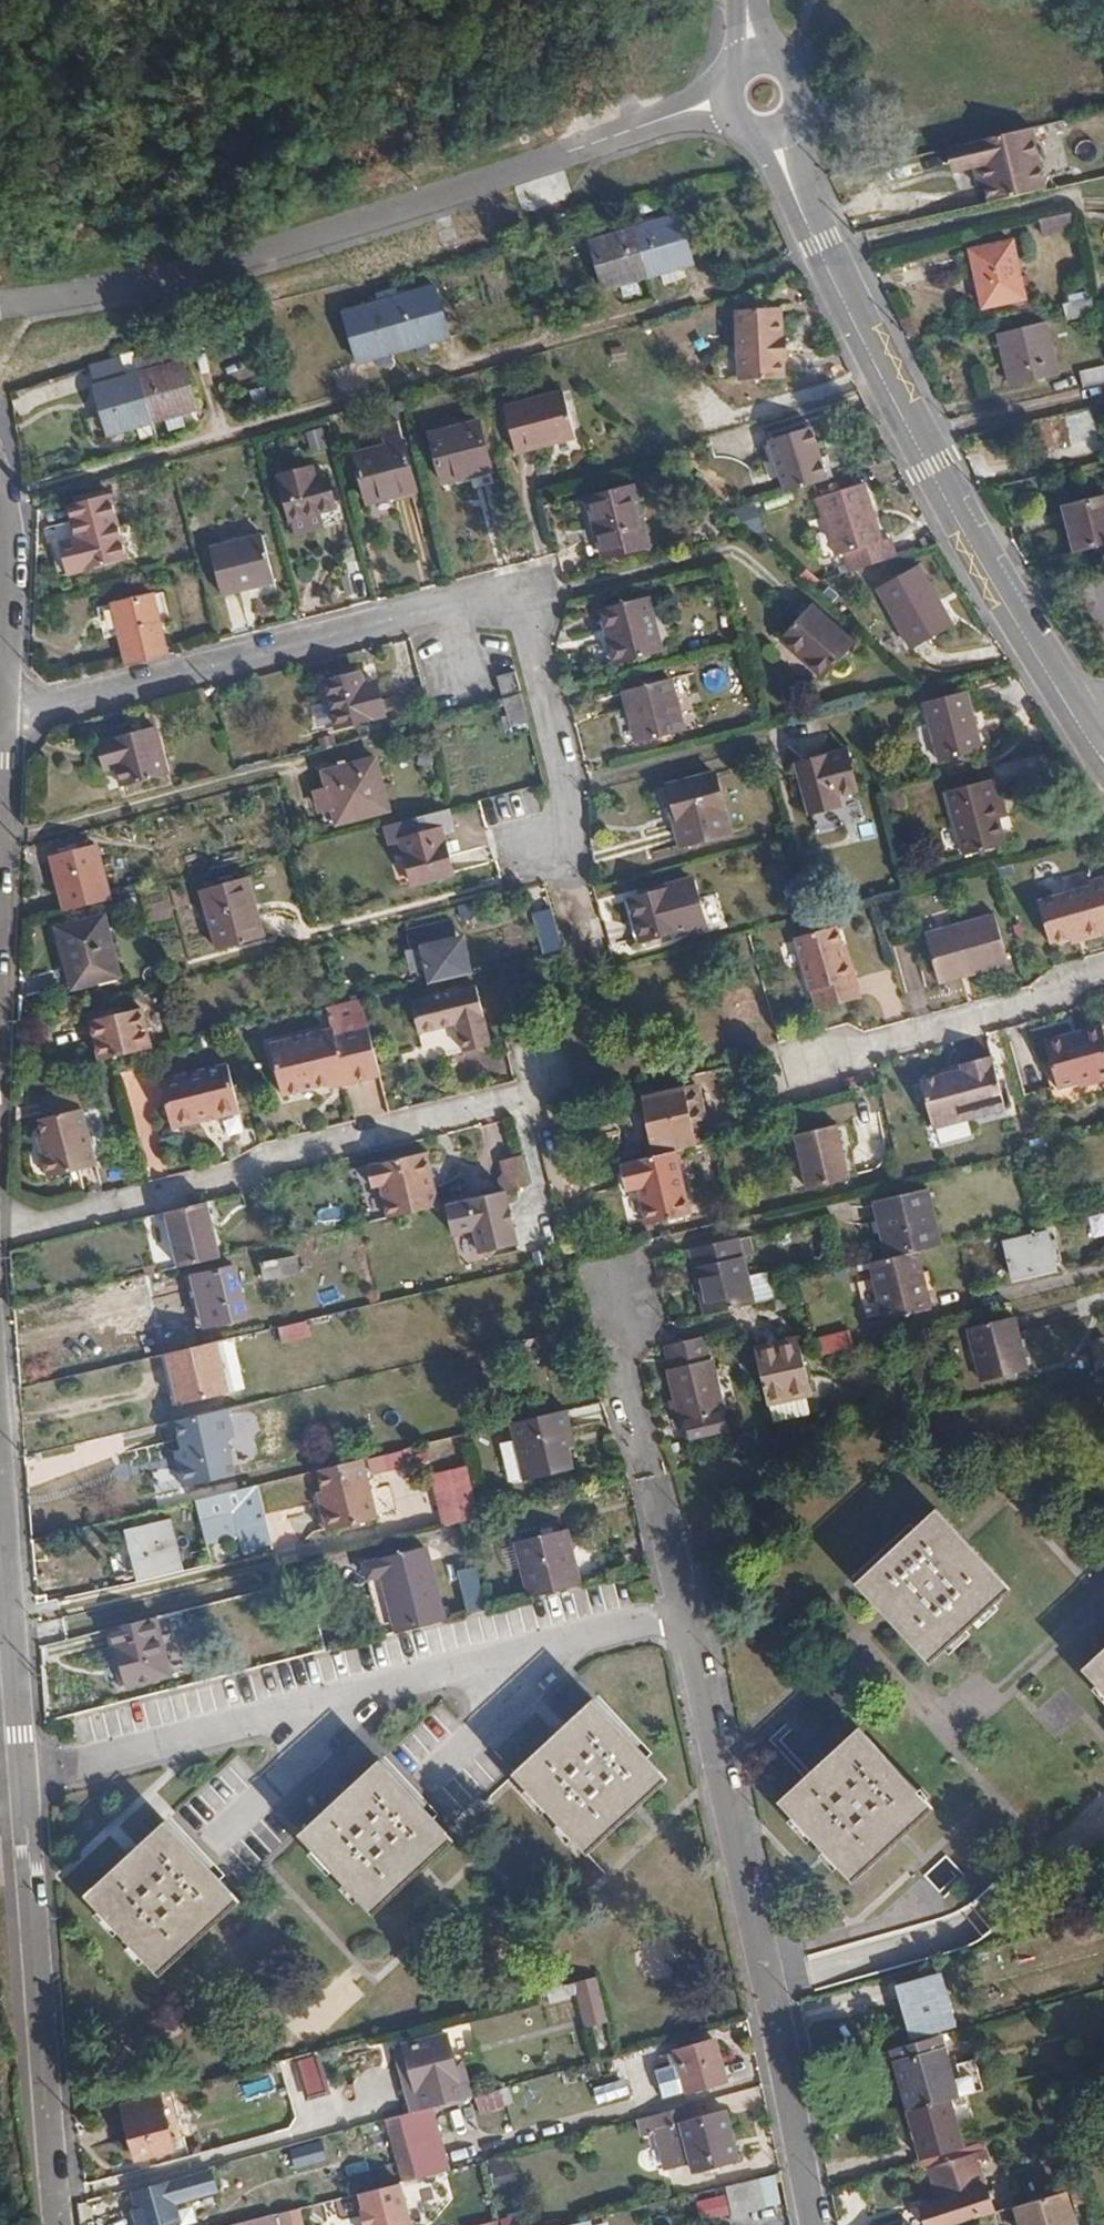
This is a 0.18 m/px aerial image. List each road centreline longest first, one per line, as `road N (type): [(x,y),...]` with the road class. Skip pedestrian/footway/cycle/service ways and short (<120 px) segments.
road 1 (residential): [(628,1293),(626,1370),(817,2224)]
road 2 (residential): [(0,720),(78,705),(422,607),(532,598),(569,789),(544,848)]
road 3 (residential): [(59,2224),(0,1463)]
road 4 (residential): [(0,306),(247,260),(694,110),(728,110)]
road 5 (tertiary): [(783,135),(819,244),(876,357),(989,573),(1082,725)]
road 6 (residential): [(545,1088),(0,1234)]
road 7 (residential): [(830,1059),(1103,978)]
road 8 (residential): [(0,698),(7,521),(0,484)]
road 9 (tertiary): [(783,135),(803,116),(803,77),(784,59),(753,58)]

